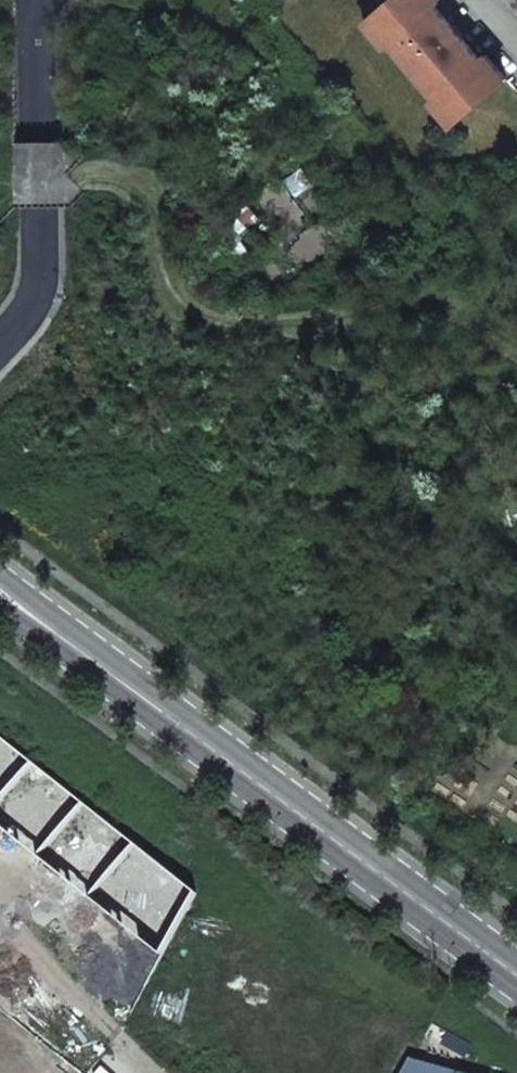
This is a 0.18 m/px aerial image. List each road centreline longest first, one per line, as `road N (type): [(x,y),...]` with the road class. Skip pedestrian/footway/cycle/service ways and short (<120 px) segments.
road 1 (tertiary): [(0,588),(516,973)]
road 2 (unclassified): [(0,340),(38,298),(38,10),(46,0)]

